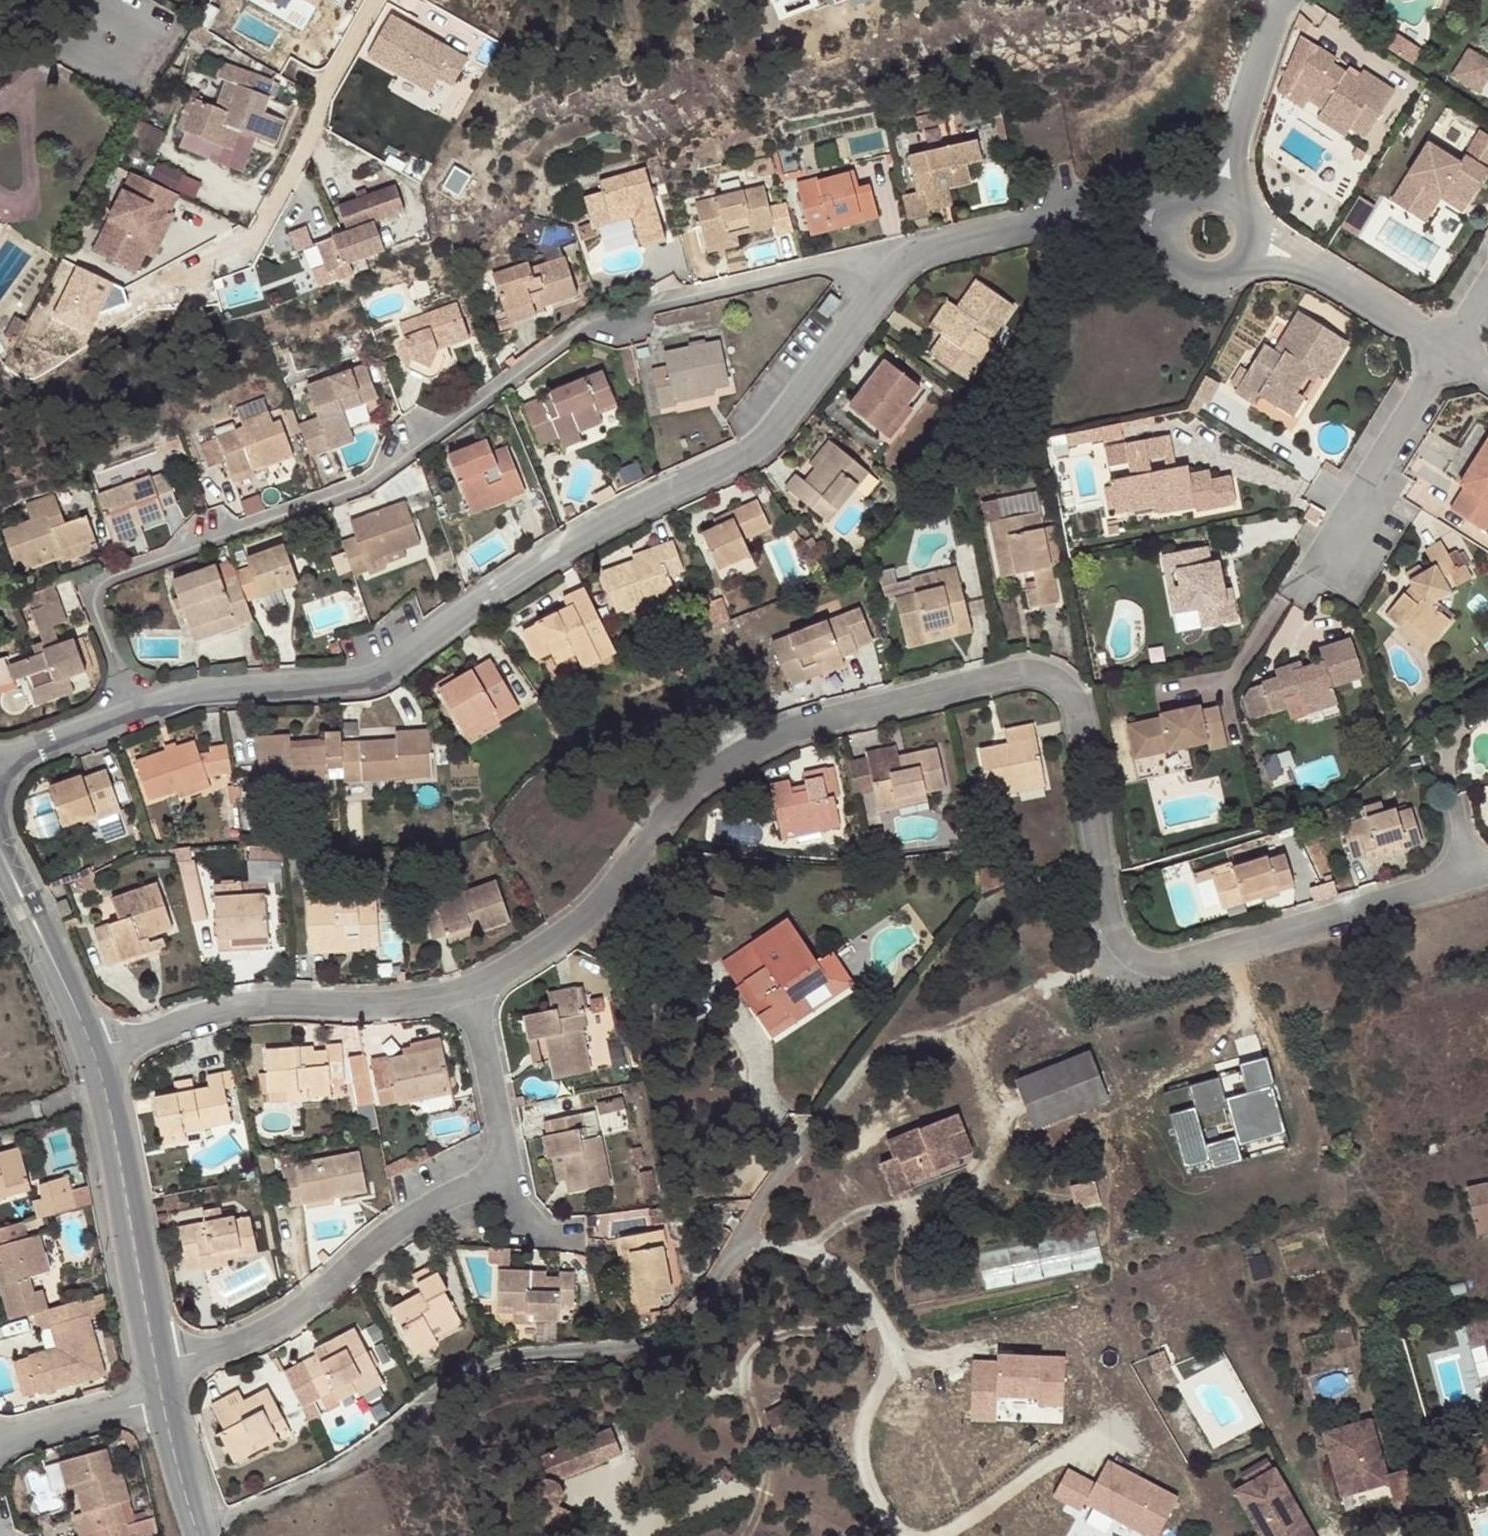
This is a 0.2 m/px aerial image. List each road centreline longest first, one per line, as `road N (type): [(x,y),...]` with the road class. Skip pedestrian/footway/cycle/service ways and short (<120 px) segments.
road 1 (residential): [(456,1001),(593,910),(704,772),(860,709),(1023,672),(1059,684),(1076,736),(1107,926),(1130,960),(1170,963),(1464,875),(1453,810)]
road 2 (residential): [(135,710),(89,586),(362,486),(582,328),(832,264),(904,262)]
road 3 (residential): [(135,710),(203,689),(363,683),(392,668),(533,566),(746,458),(904,262)]
road 4 (unclassified): [(188,1531),(332,1467),(468,1370),(545,1349),(640,1341),(682,1319),(819,1120)]
road 5 (residential): [(143,1363),(240,1342),(405,1218),(505,1175),(486,1078),(456,1001)]
road 6 (residential): [(81,1052),(235,1005),(456,1001)]
road 7 (tertiary): [(143,1363),(81,1052)]
road 8 (residential): [(904,262),(967,239),(1086,217),(1172,219)]
road 9 (residential): [(259,234),(380,0)]
road 10 (residential): [(1313,563),(1445,349)]
road 11 (residential): [(1242,246),(1318,272),(1445,349)]
road 12 (residential): [(1216,202),(1266,29),(1283,0)]
road 13 (tertiary): [(81,1052),(0,877)]
road 14 (residential): [(150,1399),(10,1435),(0,1446)]
road 15 (residential): [(99,9),(74,53),(121,77),(144,33)]
road 16 (residential): [(0,766),(135,710)]
road 17 (tertiary): [(188,1531),(150,1399)]
road 18 (residential): [(1172,219),(1172,258),(1189,273),(1210,278),(1229,271),(1242,246)]

